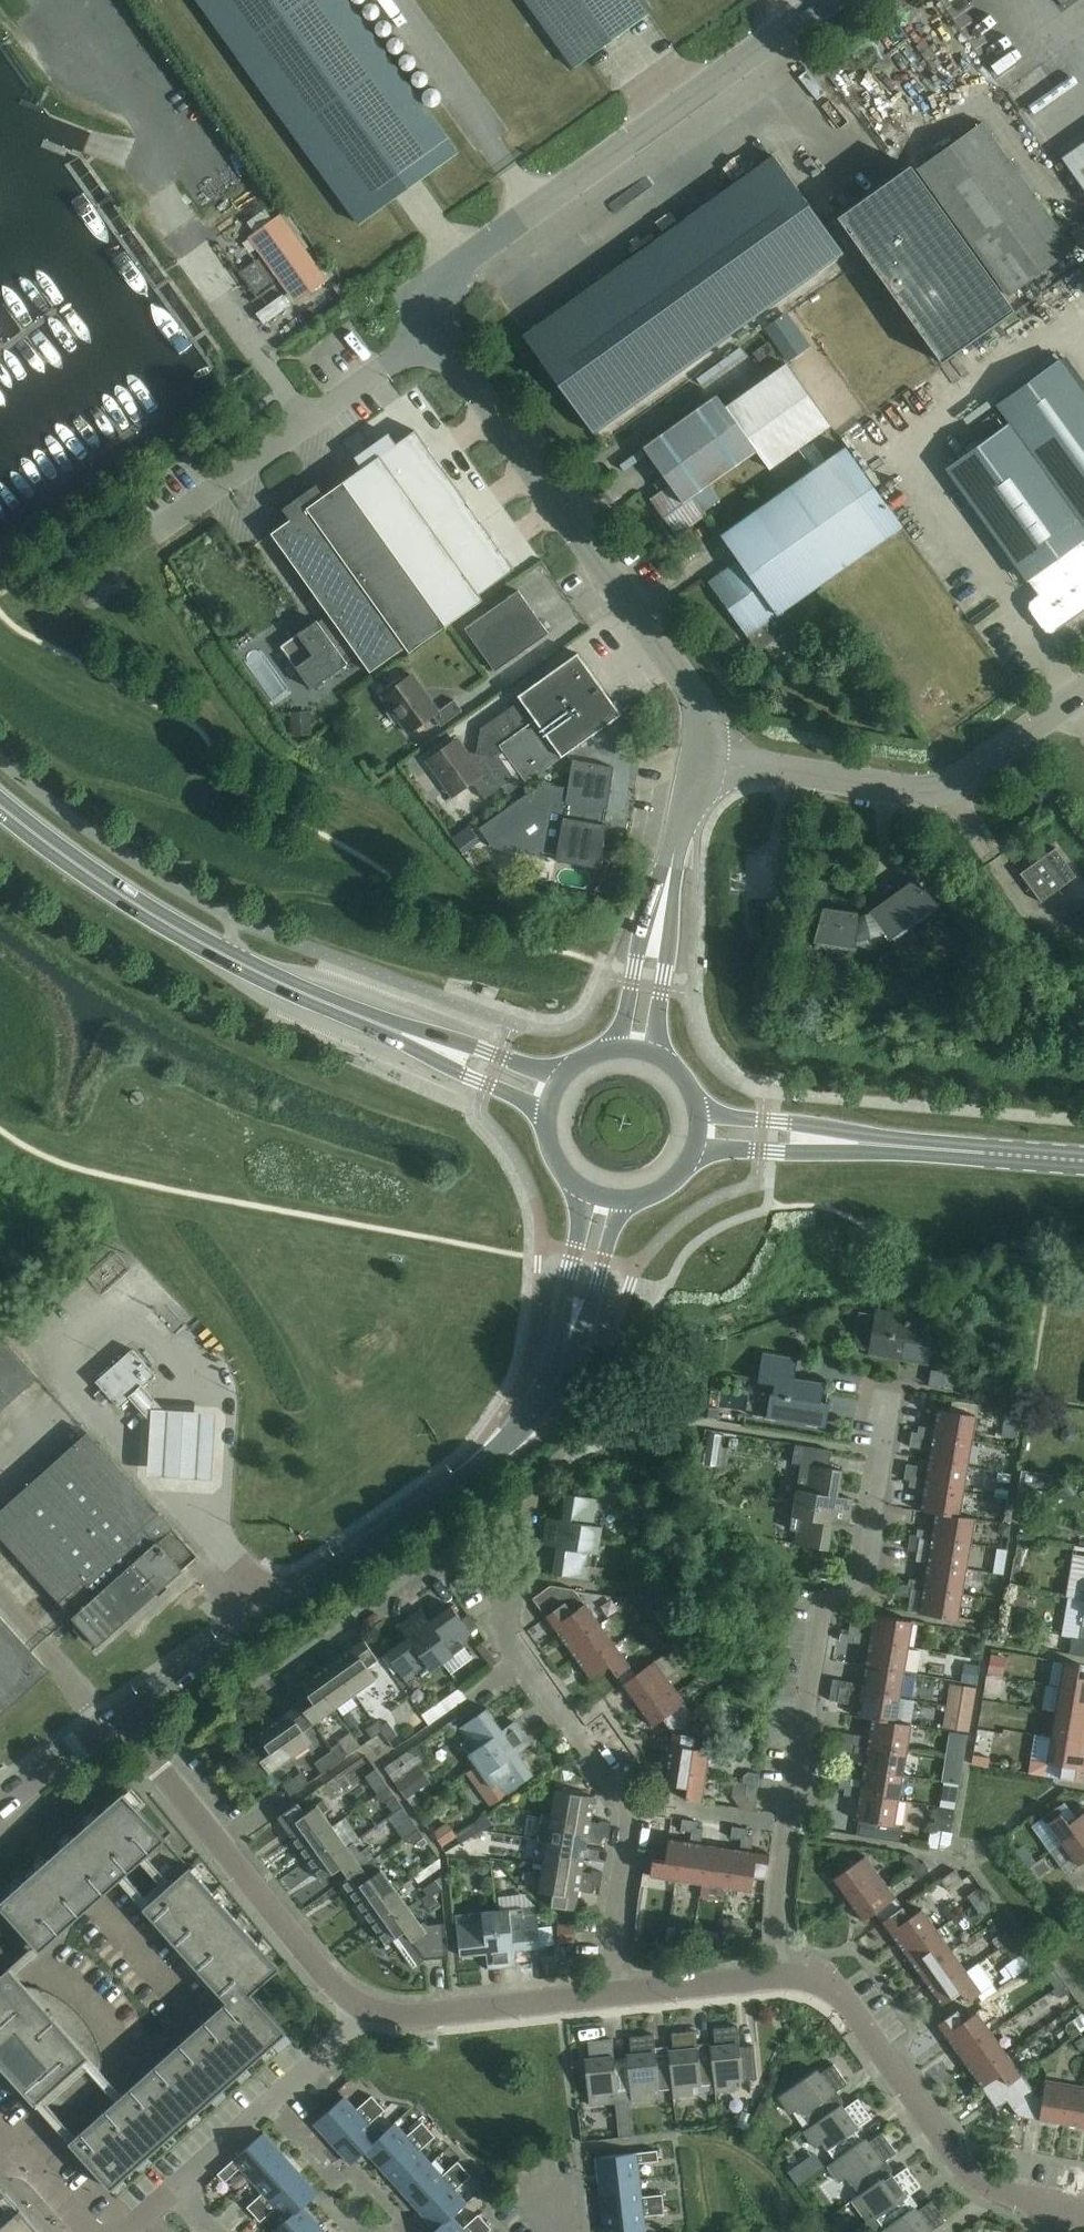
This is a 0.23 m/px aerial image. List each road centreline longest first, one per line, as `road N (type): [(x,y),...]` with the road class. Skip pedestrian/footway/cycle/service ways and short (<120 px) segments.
road 1 (residential): [(771,1980),(777,1886),(819,1609),(868,1568),(890,1398)]
road 2 (tertiary): [(120,1720),(528,1419),(561,1366),(571,1333)]
road 3 (residential): [(609,1996),(630,1808),(503,1632),(504,1593),(526,1508)]
road 4 (unclassified): [(436,337),(436,303),(451,269),(826,0)]
road 5 (unclassified): [(699,759),(701,718),(685,676),(436,337)]
road 6 (secondary): [(435,1045),(228,955),(86,870),(0,806)]
road 7 (unclassified): [(699,759),(938,793),(1083,696)]
road 8 (residential): [(1058,2204),(989,2188),(972,2175),(851,2007),(825,1984),(771,1980)]
road 9 (residential): [(370,2012),(337,1987),(120,1720)]
road 10 (unclassified): [(159,529),(436,337)]
road 11 (secondary): [(1083,1161),(821,1140)]
road 12 (residential): [(609,1996),(410,2016),(370,2012)]
road 13 (residential): [(387,2231),(270,2102)]
road 14 (unclassified): [(659,926),(699,759)]
road 15 (residential): [(771,1980),(609,1996)]
road 16 (tertiary): [(0,1815),(120,1720)]
road 17 (tertiary): [(586,1190),(567,1291),(571,1333)]
road 18 (tertiary): [(571,1333),(594,1296),(616,1199)]
road 19 (residential): [(370,2012),(270,2102)]
road 20 (residential): [(88,2231),(0,2132)]
road 21 (secondary): [(435,1045),(462,1073),(547,1110)]
road 22 (secondary): [(560,1080),(478,1049),(435,1045)]
road 23 (unclassified): [(659,926),(636,959),(619,1048)]
road 24 (unclassified): [(656,1056),(659,926)]
road 25 (secondary): [(821,1140),(783,1120),(697,1112)]
road 26 (secondary): [(693,1149),(782,1150),(821,1140)]
road 27 (residential): [(270,2102),(175,2188)]

